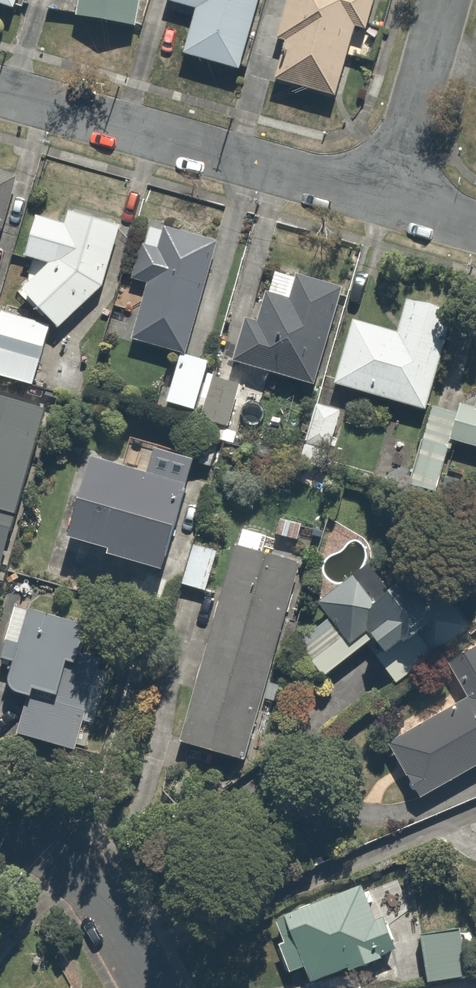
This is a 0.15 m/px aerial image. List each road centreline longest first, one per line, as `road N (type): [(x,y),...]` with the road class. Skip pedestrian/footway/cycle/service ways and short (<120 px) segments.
road 1 (residential): [(0,90),(387,201)]
road 2 (residential): [(0,830),(57,856),(99,894),(154,987)]
road 3 (residential): [(446,0),(387,201)]

